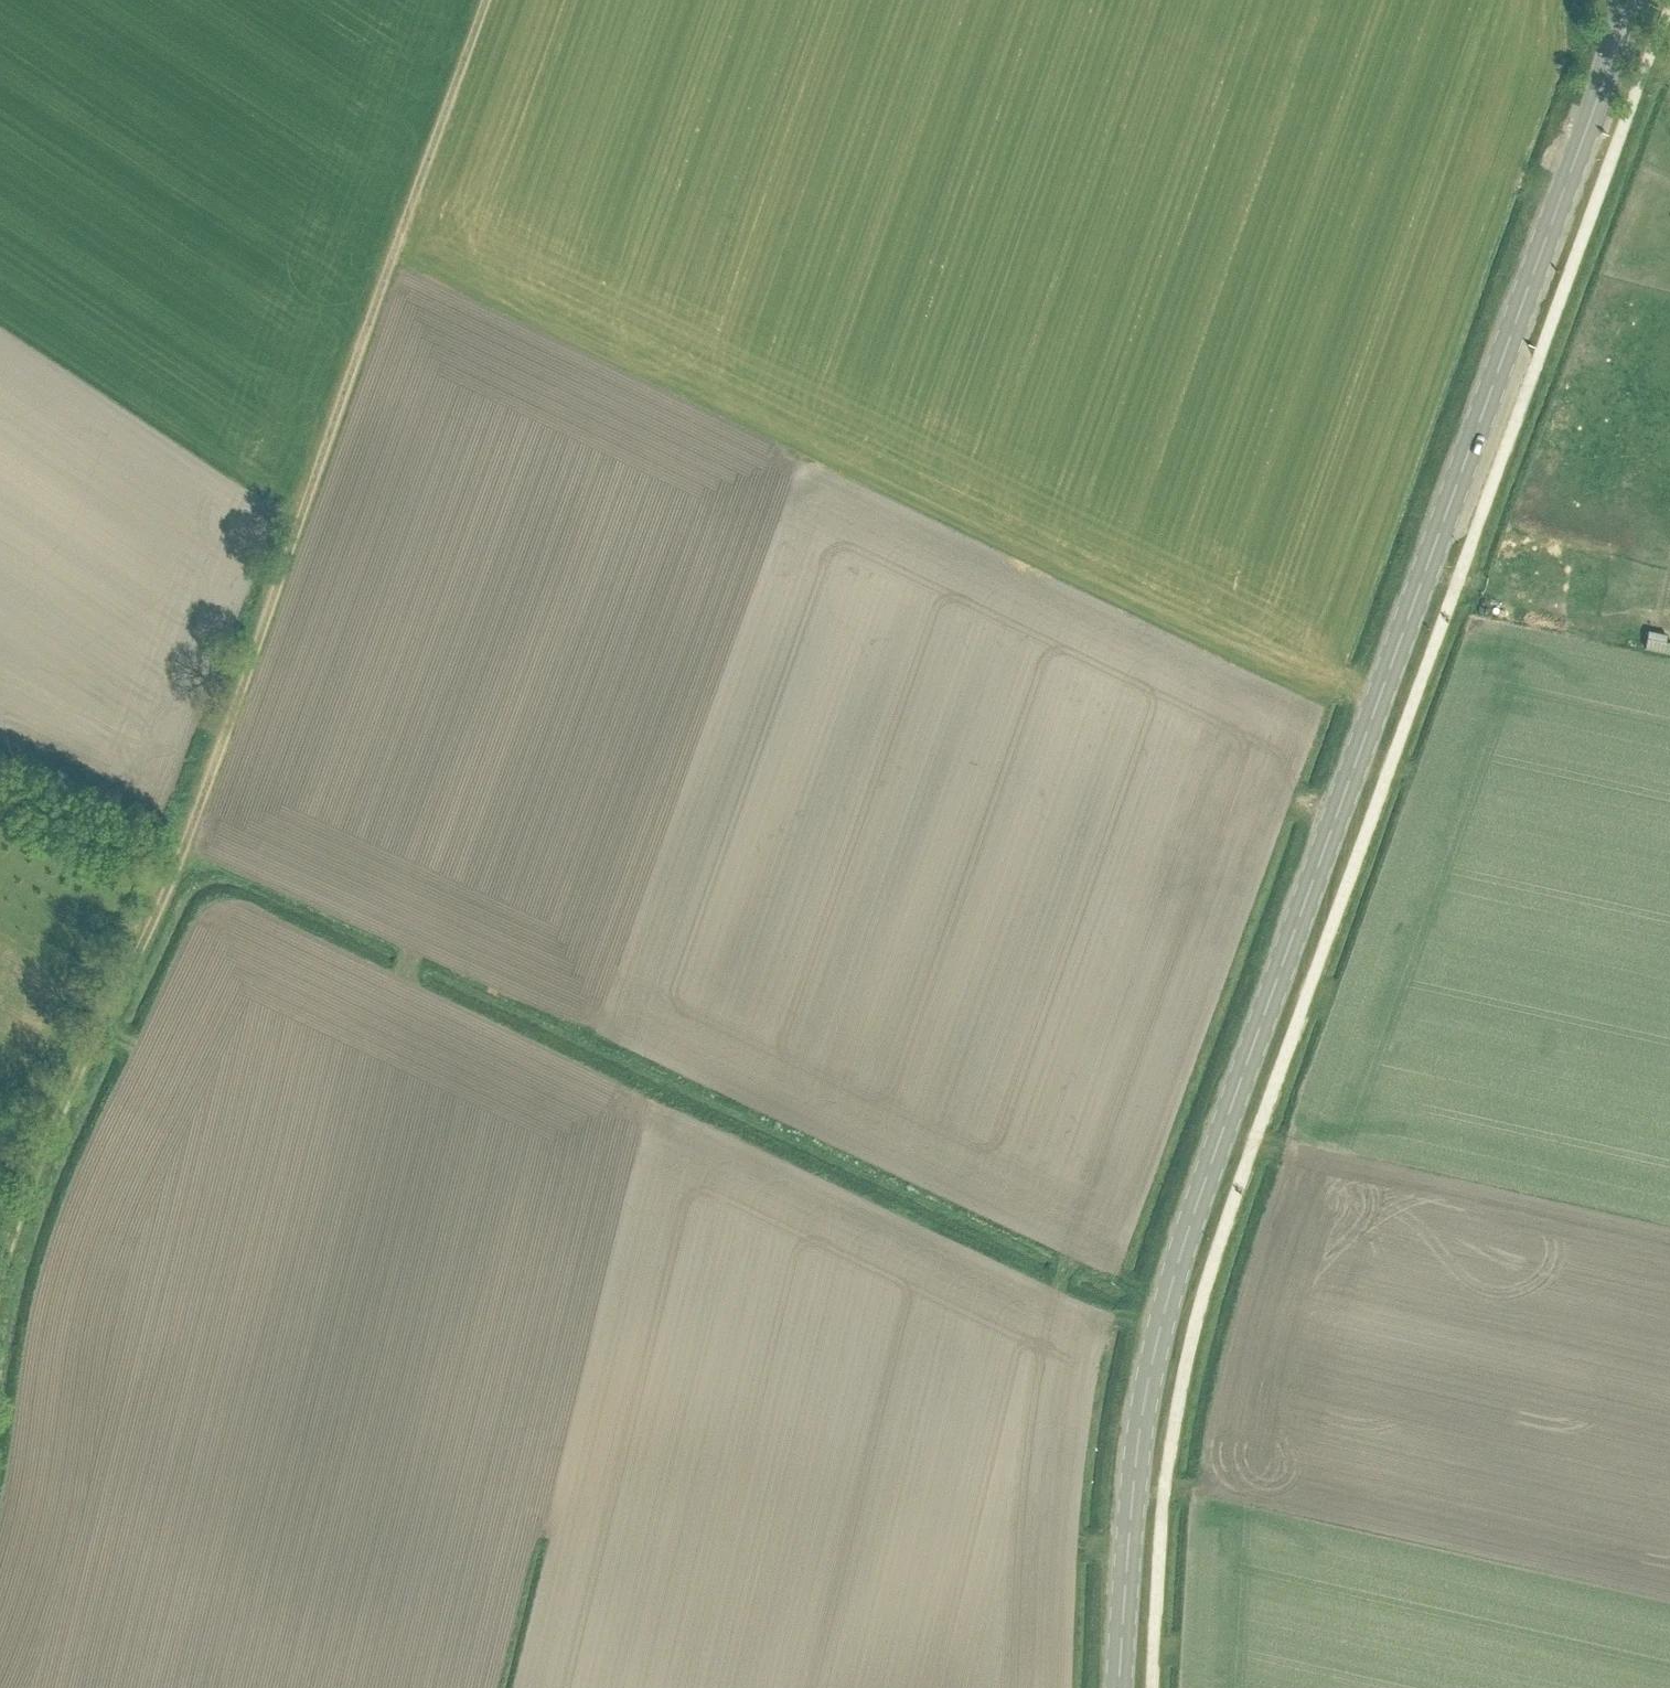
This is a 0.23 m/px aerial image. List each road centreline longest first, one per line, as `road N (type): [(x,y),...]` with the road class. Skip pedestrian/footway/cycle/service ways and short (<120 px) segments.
road 1 (primary): [(1120,1687),(1140,1440),(1199,1200),(1630,0)]
road 2 (track): [(485,0),(185,840),(41,1154),(0,1268)]

